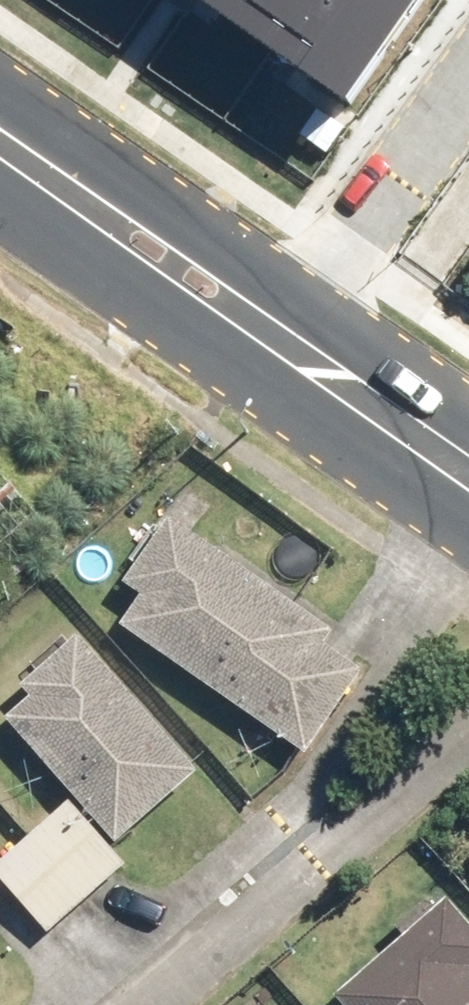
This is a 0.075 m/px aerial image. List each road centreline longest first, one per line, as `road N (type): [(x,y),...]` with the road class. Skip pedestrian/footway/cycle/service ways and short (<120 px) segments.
road 1 (residential): [(274,324),(468,32)]
road 2 (secondary): [(0,133),(274,324)]
road 3 (secondary): [(274,324),(468,459)]

